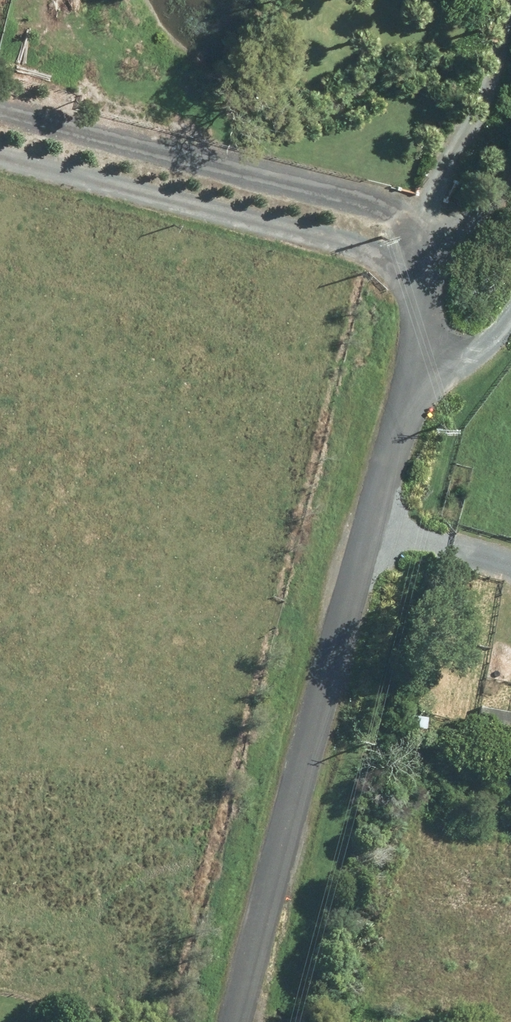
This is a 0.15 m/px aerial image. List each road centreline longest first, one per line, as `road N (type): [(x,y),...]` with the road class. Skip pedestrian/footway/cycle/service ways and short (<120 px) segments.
road 1 (unclassified): [(370,525),(237,1021)]
road 2 (unclassified): [(413,250),(370,193),(0,98)]
road 3 (unclassified): [(413,250),(424,190),(471,80),(488,0)]
road 4 (unclassified): [(510,259),(409,391)]
road 5 (unclassified): [(370,525),(510,556)]
road 6 (unclassified): [(409,391),(413,250)]
road 7 (unclassified): [(409,391),(370,525)]

